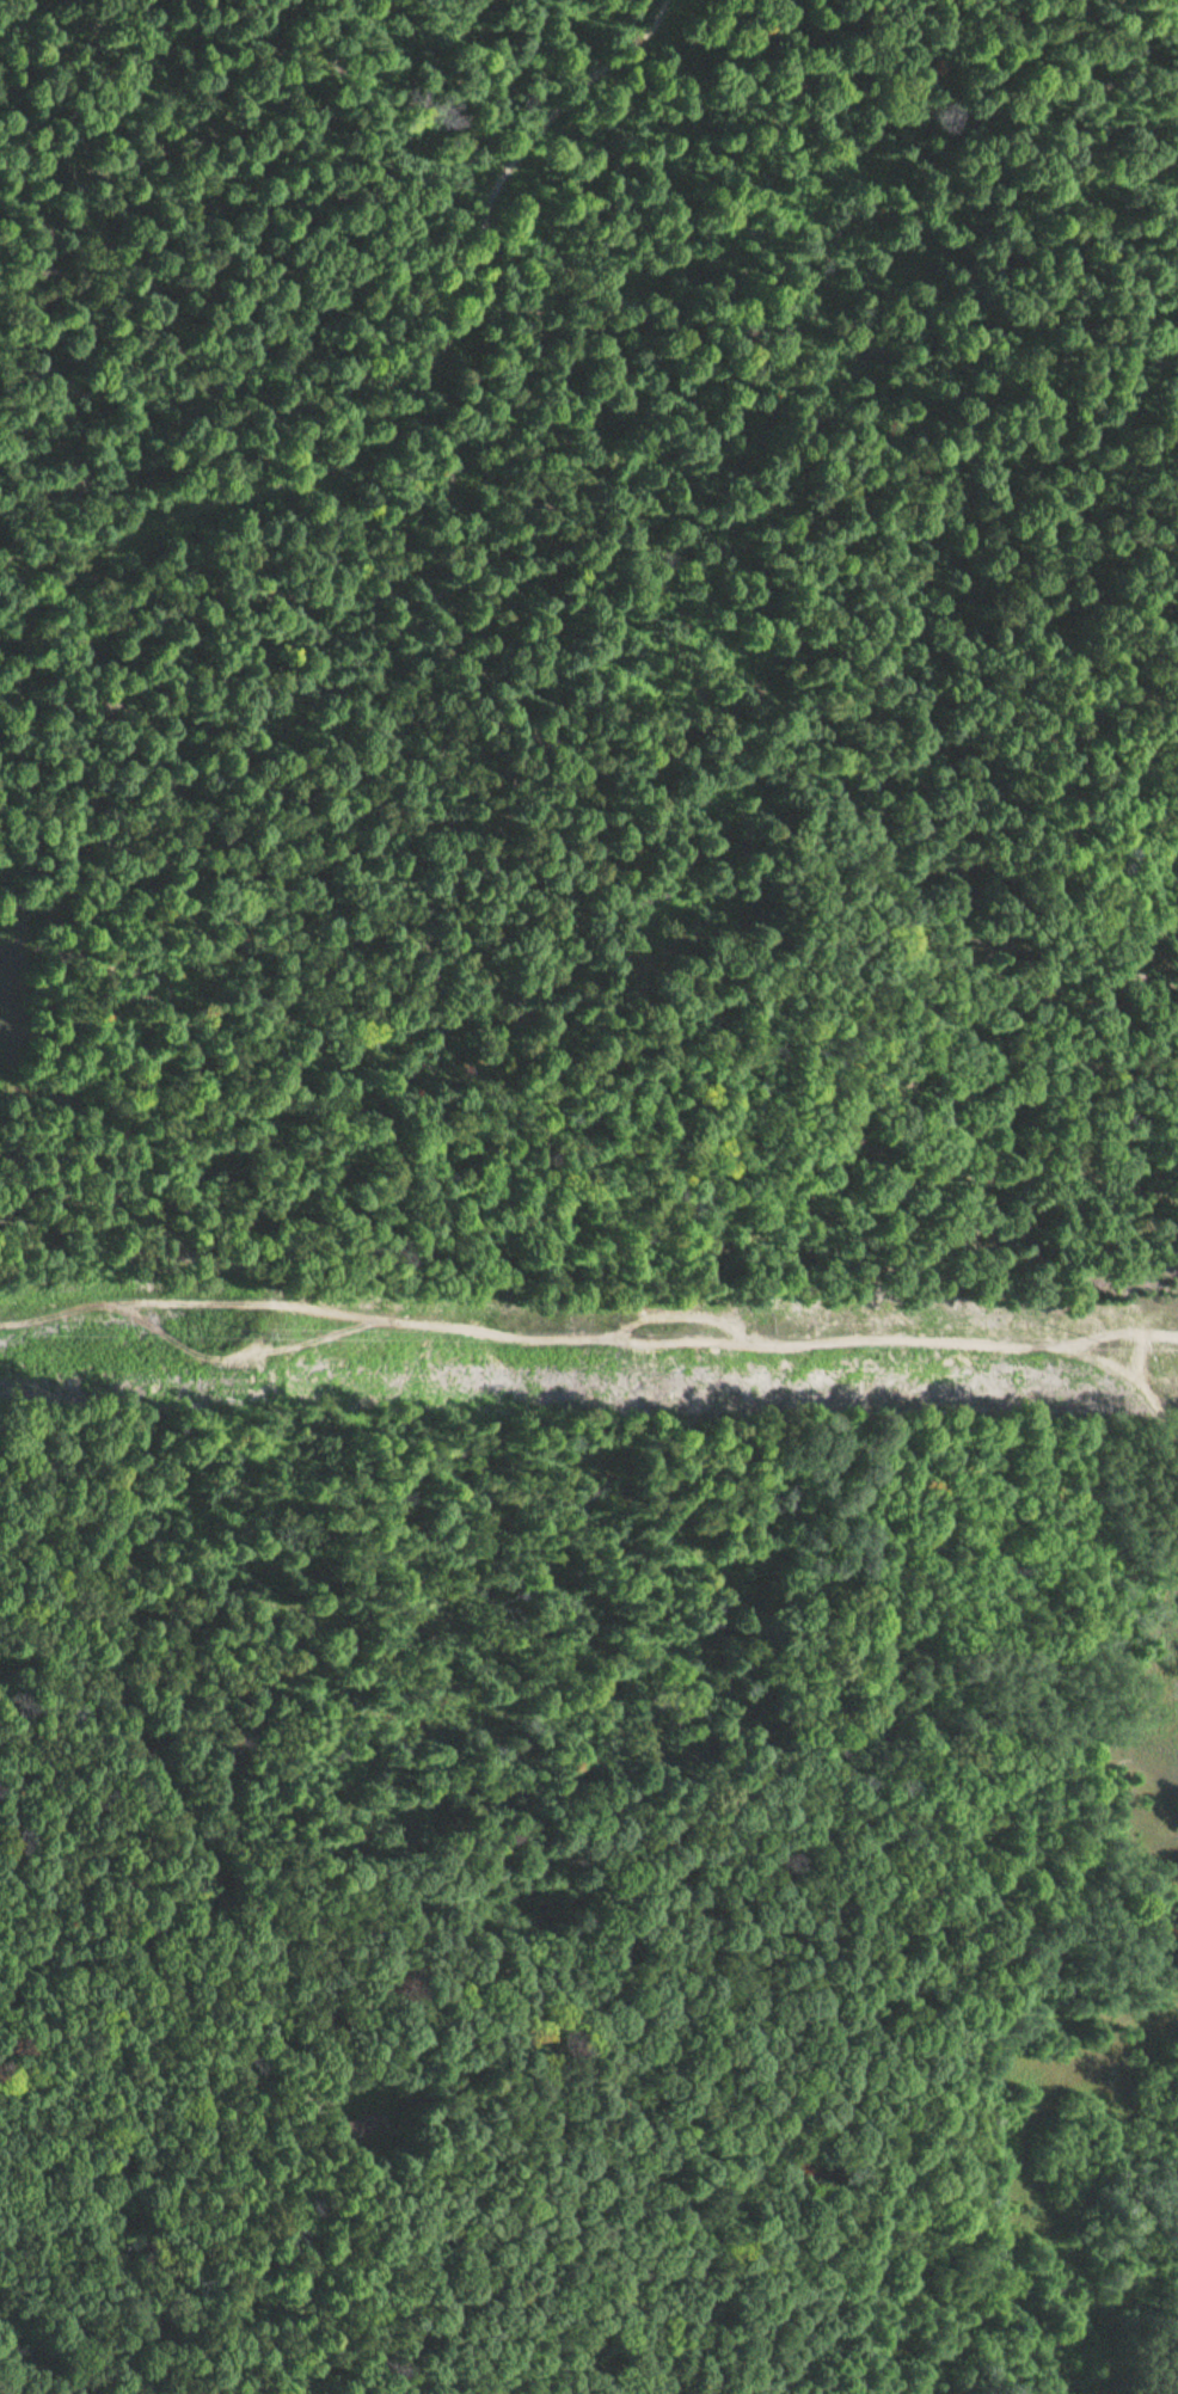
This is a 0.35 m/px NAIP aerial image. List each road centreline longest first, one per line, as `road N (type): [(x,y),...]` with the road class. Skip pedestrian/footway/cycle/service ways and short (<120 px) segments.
road 1 (residential): [(0,1657),(43,1659),(94,1684),(128,1724),(225,1902)]

